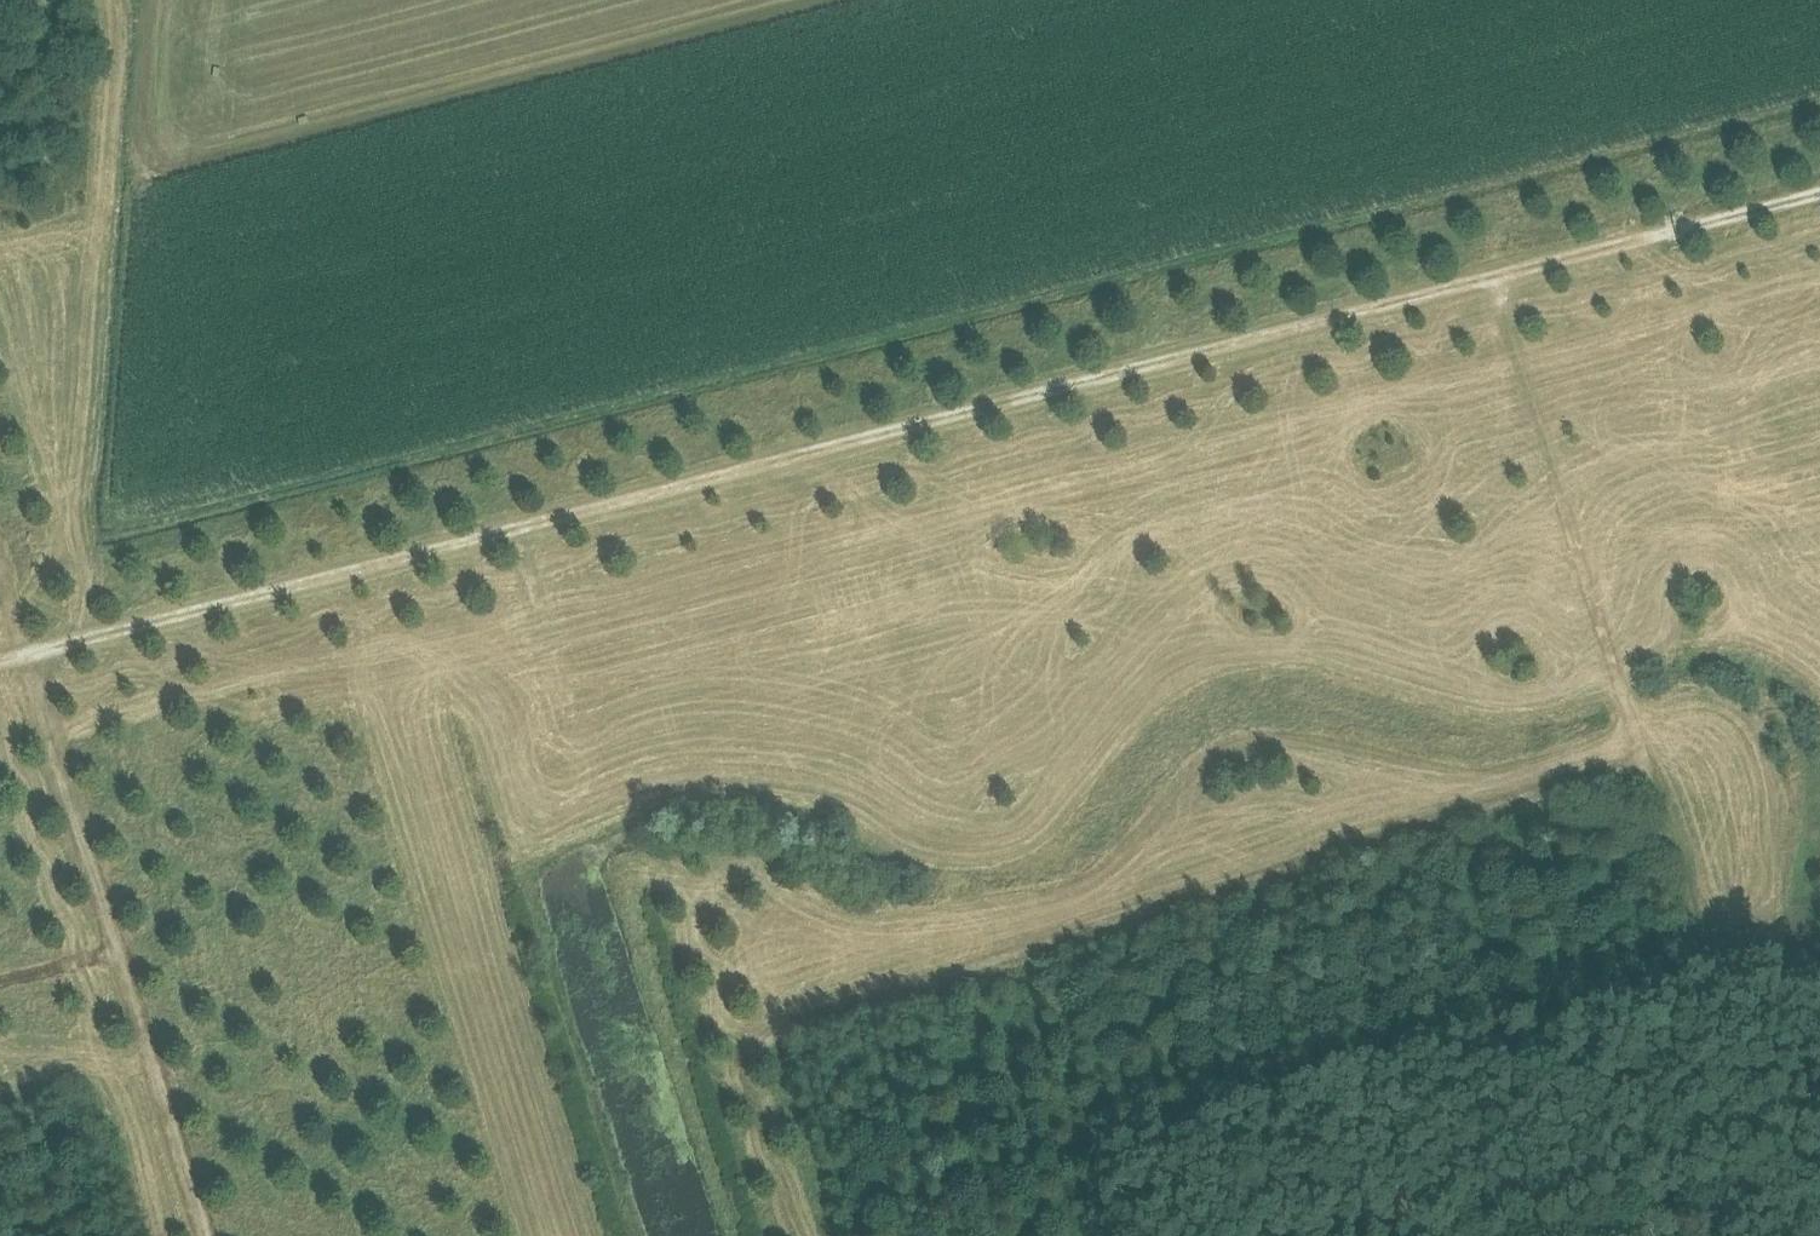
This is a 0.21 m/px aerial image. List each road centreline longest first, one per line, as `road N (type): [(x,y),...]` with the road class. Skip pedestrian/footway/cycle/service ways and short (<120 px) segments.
road 1 (track): [(196,1235),(23,658),(1819,197)]
road 2 (track): [(1577,1235),(1819,1161)]

